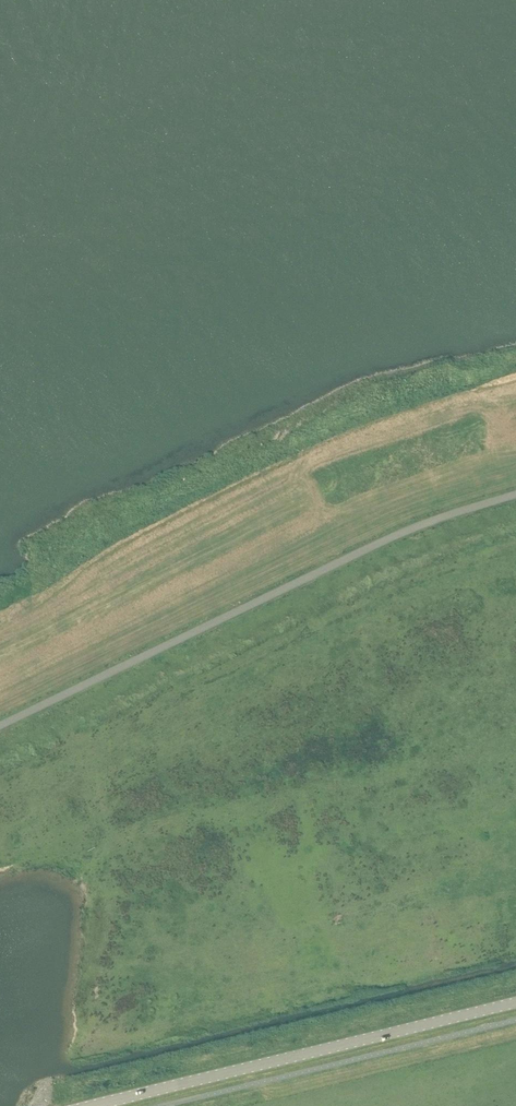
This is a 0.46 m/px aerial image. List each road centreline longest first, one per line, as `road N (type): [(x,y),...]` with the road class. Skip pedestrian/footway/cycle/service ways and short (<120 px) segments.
road 1 (secondary): [(515,1003),(82,1105)]

